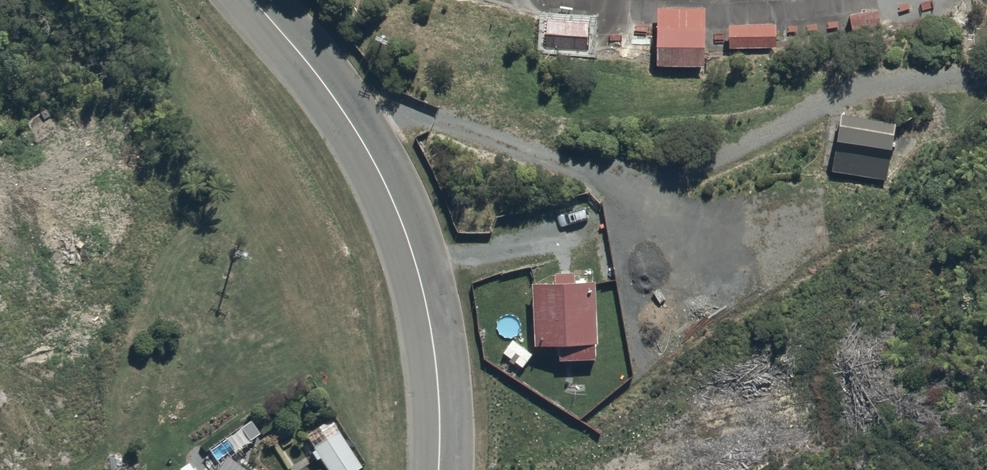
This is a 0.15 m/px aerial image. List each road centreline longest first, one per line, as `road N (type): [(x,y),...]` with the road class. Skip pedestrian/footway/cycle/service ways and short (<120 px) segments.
road 1 (unclassified): [(252,0),(347,116),(388,185),(422,279),(441,469)]
road 2 (track): [(347,116),(443,122),(624,191),(706,277)]

